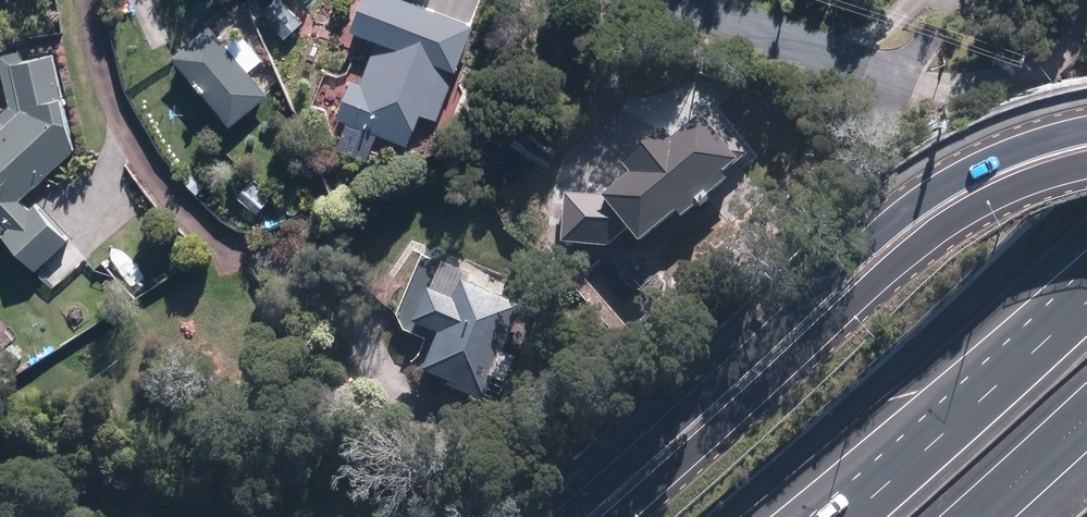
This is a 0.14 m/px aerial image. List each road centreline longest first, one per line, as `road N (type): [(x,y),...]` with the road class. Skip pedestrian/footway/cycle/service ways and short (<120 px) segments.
road 1 (secondary): [(563,516),(907,211),(1016,151),(1086,132)]
road 2 (tertiary): [(1086,165),(996,196),(936,233),(616,516)]
road 3 (motorway): [(849,516),(1086,299)]
road 4 (residential): [(900,86),(704,0)]
road 5 (motorway): [(1086,415),(976,516)]

